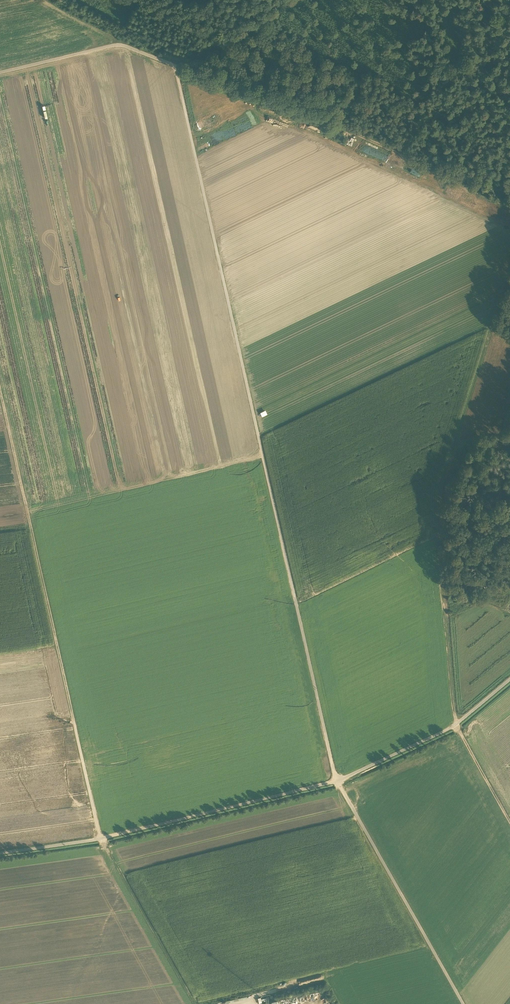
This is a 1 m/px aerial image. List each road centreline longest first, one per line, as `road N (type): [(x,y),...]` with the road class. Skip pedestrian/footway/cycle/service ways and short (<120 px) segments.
road 1 (track): [(175,65),(336,782)]
road 2 (track): [(195,1003),(101,839),(0,393)]
road 3 (track): [(509,822),(454,718),(439,491),(509,271)]
road 4 (track): [(509,211),(401,155),(175,65)]
road 5 (track): [(0,853),(101,839),(336,782)]
road 6 (track): [(463,1003),(336,782)]
road 7 (track): [(336,782),(456,725),(509,679)]
road 8 (track): [(0,72),(120,43),(175,65)]
road 9 (track): [(175,65),(241,39),(306,0)]

